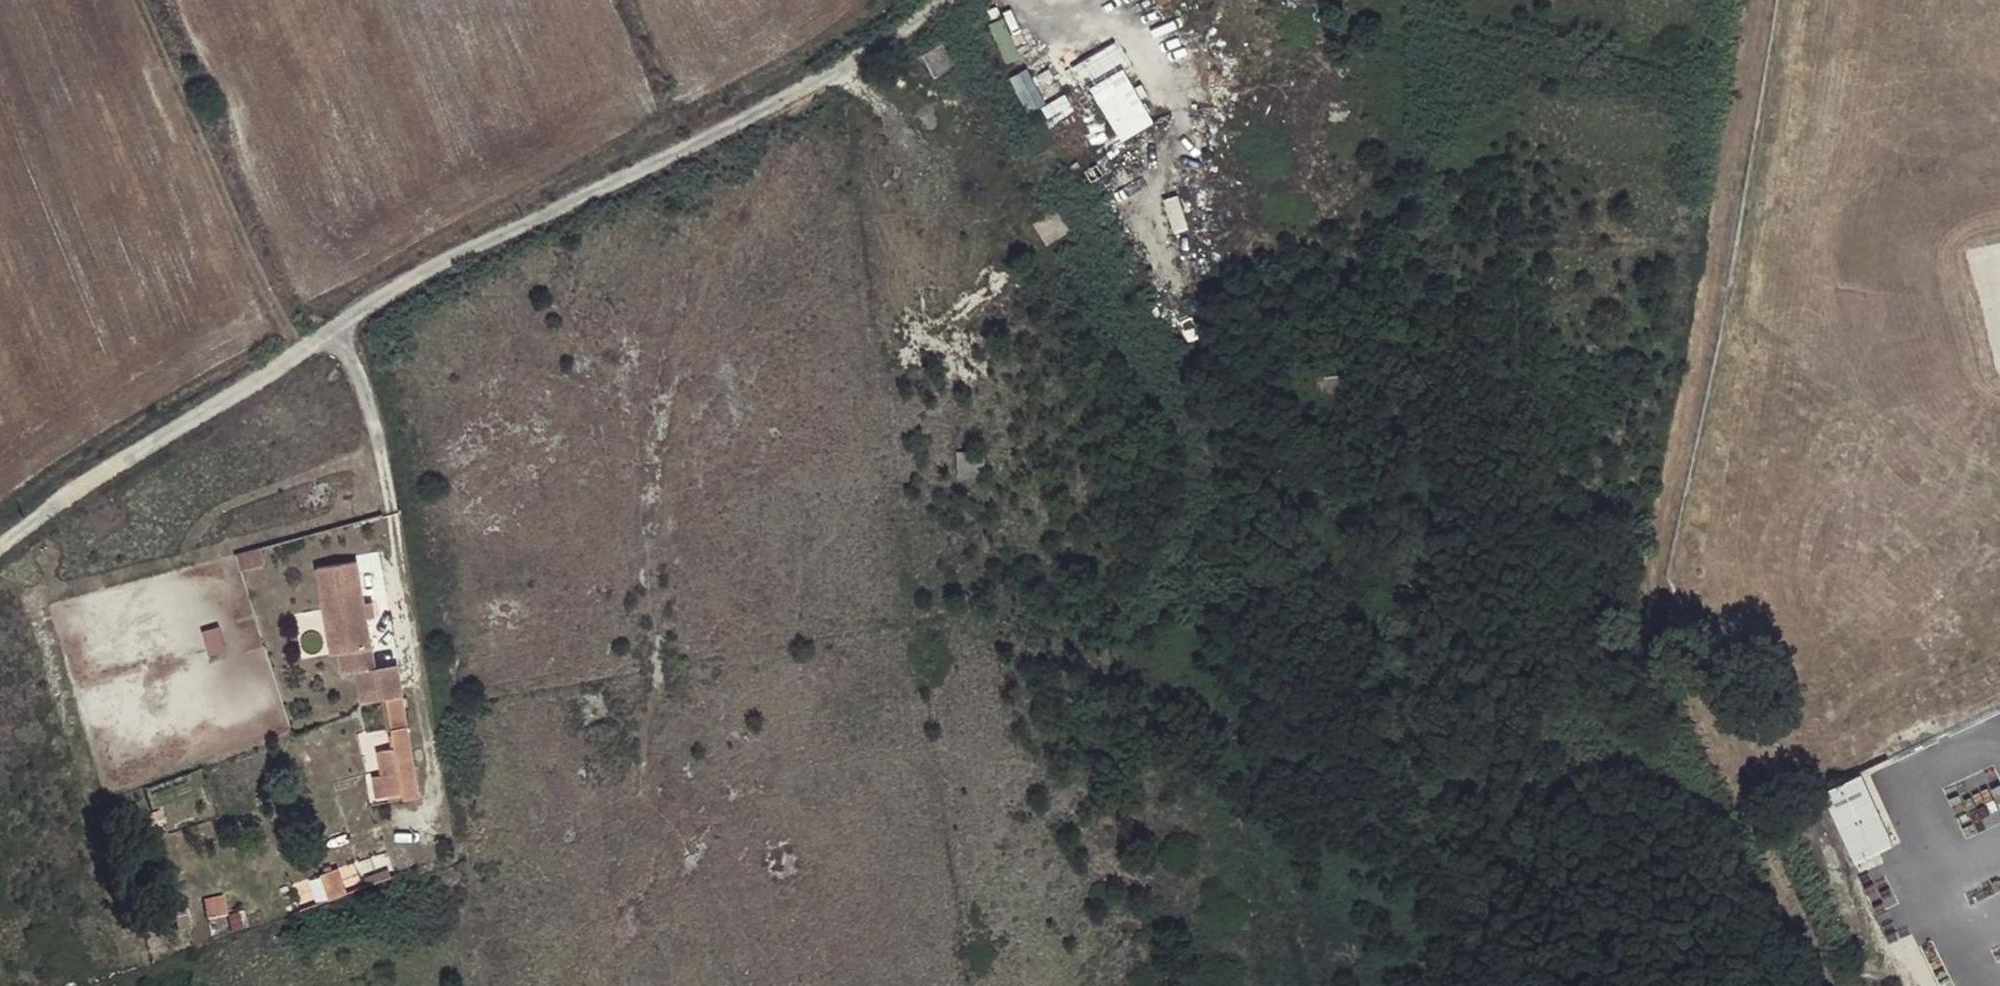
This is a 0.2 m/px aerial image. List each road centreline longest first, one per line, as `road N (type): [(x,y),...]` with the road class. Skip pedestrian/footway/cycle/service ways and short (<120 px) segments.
road 1 (unclassified): [(938,0),(857,62),(340,331),(62,505),(0,554)]

